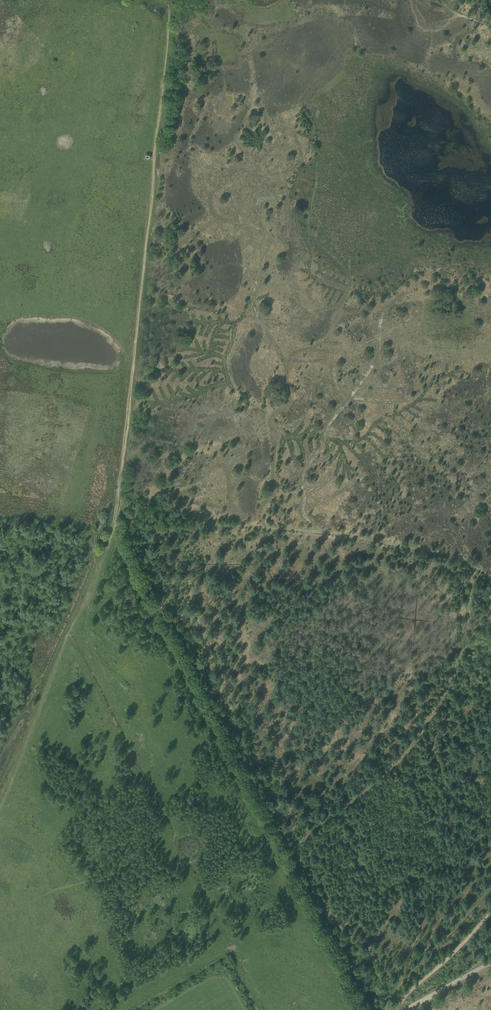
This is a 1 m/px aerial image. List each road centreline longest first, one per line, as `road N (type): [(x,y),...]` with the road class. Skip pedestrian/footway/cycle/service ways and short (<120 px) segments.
road 1 (track): [(114,524),(170,0)]
road 2 (track): [(124,528),(303,531),(473,565)]
road 3 (track): [(0,801),(114,524)]
road 4 (track): [(292,849),(373,1009)]
road 5 (track): [(490,911),(397,1009)]

